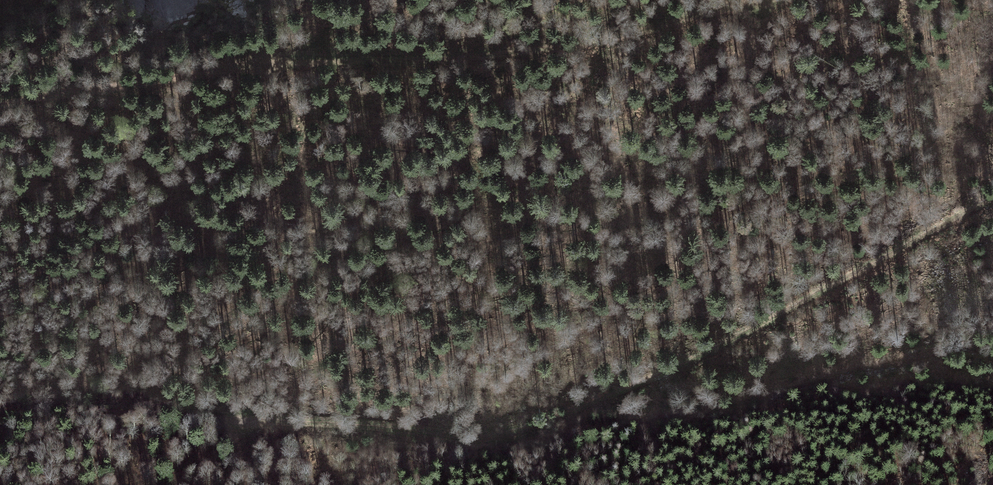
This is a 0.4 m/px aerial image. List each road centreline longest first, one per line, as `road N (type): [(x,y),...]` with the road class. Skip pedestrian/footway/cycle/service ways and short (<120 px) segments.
road 1 (track): [(0,421),(38,406),(142,400),(518,439),(845,380)]
road 2 (track): [(799,0),(546,49),(270,69),(0,110)]
road 3 (track): [(518,439),(657,377),(992,196)]

